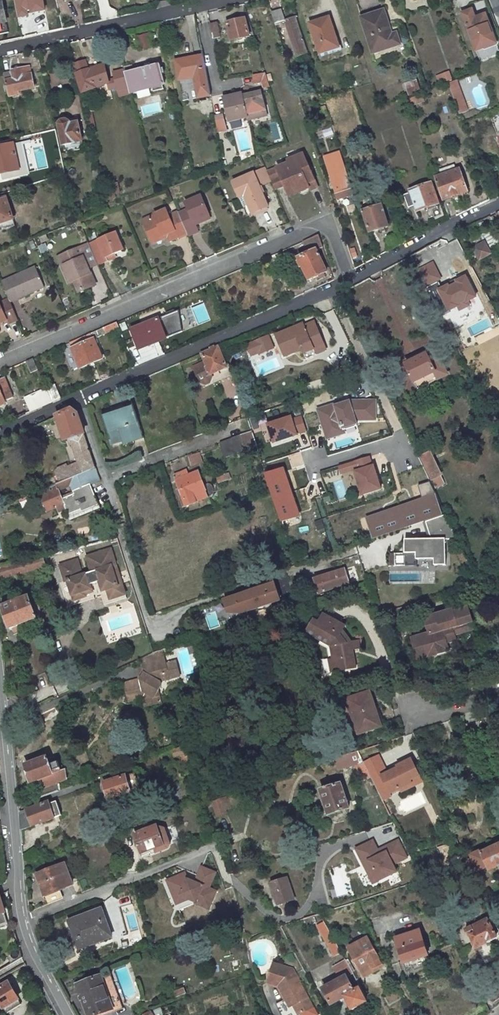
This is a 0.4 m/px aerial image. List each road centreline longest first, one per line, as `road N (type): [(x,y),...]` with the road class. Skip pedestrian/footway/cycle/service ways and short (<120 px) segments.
road 1 (residential): [(0,360),(328,222),(349,278)]
road 2 (unclassified): [(349,278),(80,395)]
road 3 (residential): [(0,693),(19,924)]
road 4 (residential): [(0,47),(212,0)]
road 5 (residential): [(19,924),(201,850)]
road 6 (unclassified): [(498,203),(349,278)]
road 7 (residential): [(106,480),(232,430)]
road 8 (residential): [(106,480),(145,608)]

